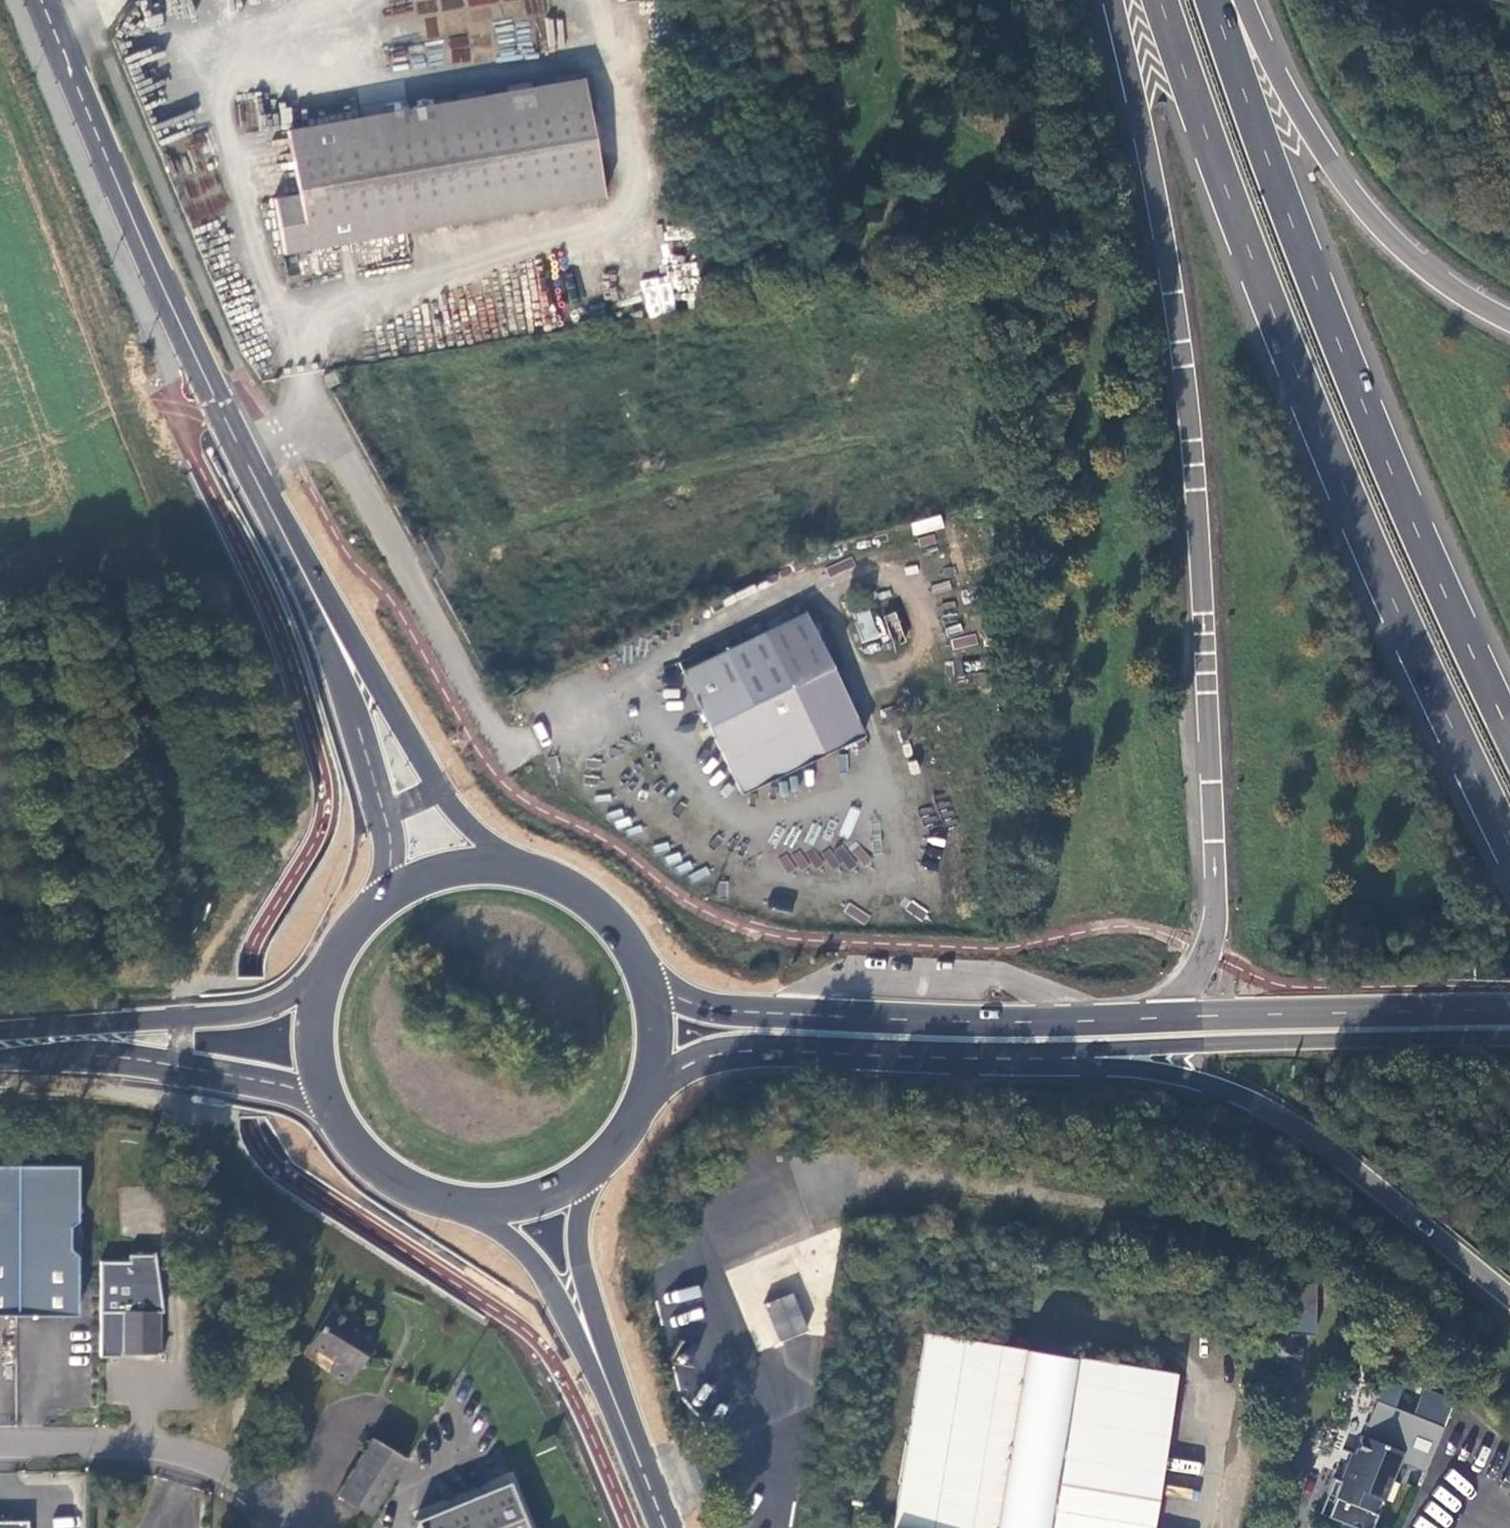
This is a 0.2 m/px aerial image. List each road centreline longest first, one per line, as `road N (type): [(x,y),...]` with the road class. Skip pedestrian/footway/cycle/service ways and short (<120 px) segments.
road 1 (trunk): [(1114,0),(1184,368),(1210,741),(1216,920),(1197,973),(1164,1016)]
road 2 (trunk): [(1161,0),(1310,403),(1509,851)]
road 3 (trunk): [(1509,734),(1360,397),(1213,0)]
road 4 (trunk): [(1055,1056),(1196,1077),(1270,1108),(1509,1302)]
road 5 (secondary): [(1164,1016),(1005,1021),(720,1007),(646,976)]
road 6 (secondary): [(526,869),(469,823),(423,765),(258,454)]
road 7 (secondary): [(236,469),(324,639),(392,802),(394,848),(383,897)]
road 8 (secondary): [(1055,1056),(1509,1033)]
road 9 (unclassified): [(258,454),(318,420),(509,751)]
road 10 (trunk): [(1509,321),(1444,283),(1380,225),(1301,117),(1246,0)]
road 11 (secondary): [(645,1102),(705,1063),(746,1052),(1055,1056)]
road 12 (secondary): [(1509,1006),(1164,1016)]
road 13 (secondary): [(325,968),(242,1011),(0,1033)]
road 14 (secondary): [(0,1056),(192,1068),(322,1103)]
road 15 (residential): [(0,1448),(116,1450),(183,1464),(239,1491),(273,1527)]
road 16 (secondary): [(39,0),(151,260)]
road 17 (secondary): [(151,260),(236,469)]
road 18 (secondary): [(258,454),(151,260)]
road 19 (secondary): [(446,1206),(516,1245),(596,1350)]
road 20 (secondary): [(669,1527),(596,1350)]
road 21 (secondary): [(596,1350),(580,1250),(595,1170)]
road 22 (secondary): [(646,976),(611,919),(586,897),(526,869)]
road 23 (secondary): [(322,1103),(364,1162),(446,1206)]
road 24 (secondary): [(446,1206),(540,1201),(595,1170)]
road 25 (secondary): [(526,869),(436,871),(383,897)]
road 26 (secondary): [(325,968),(311,1026),(322,1103)]
road 27 (secondary): [(645,1102),(657,1052),(646,976)]

